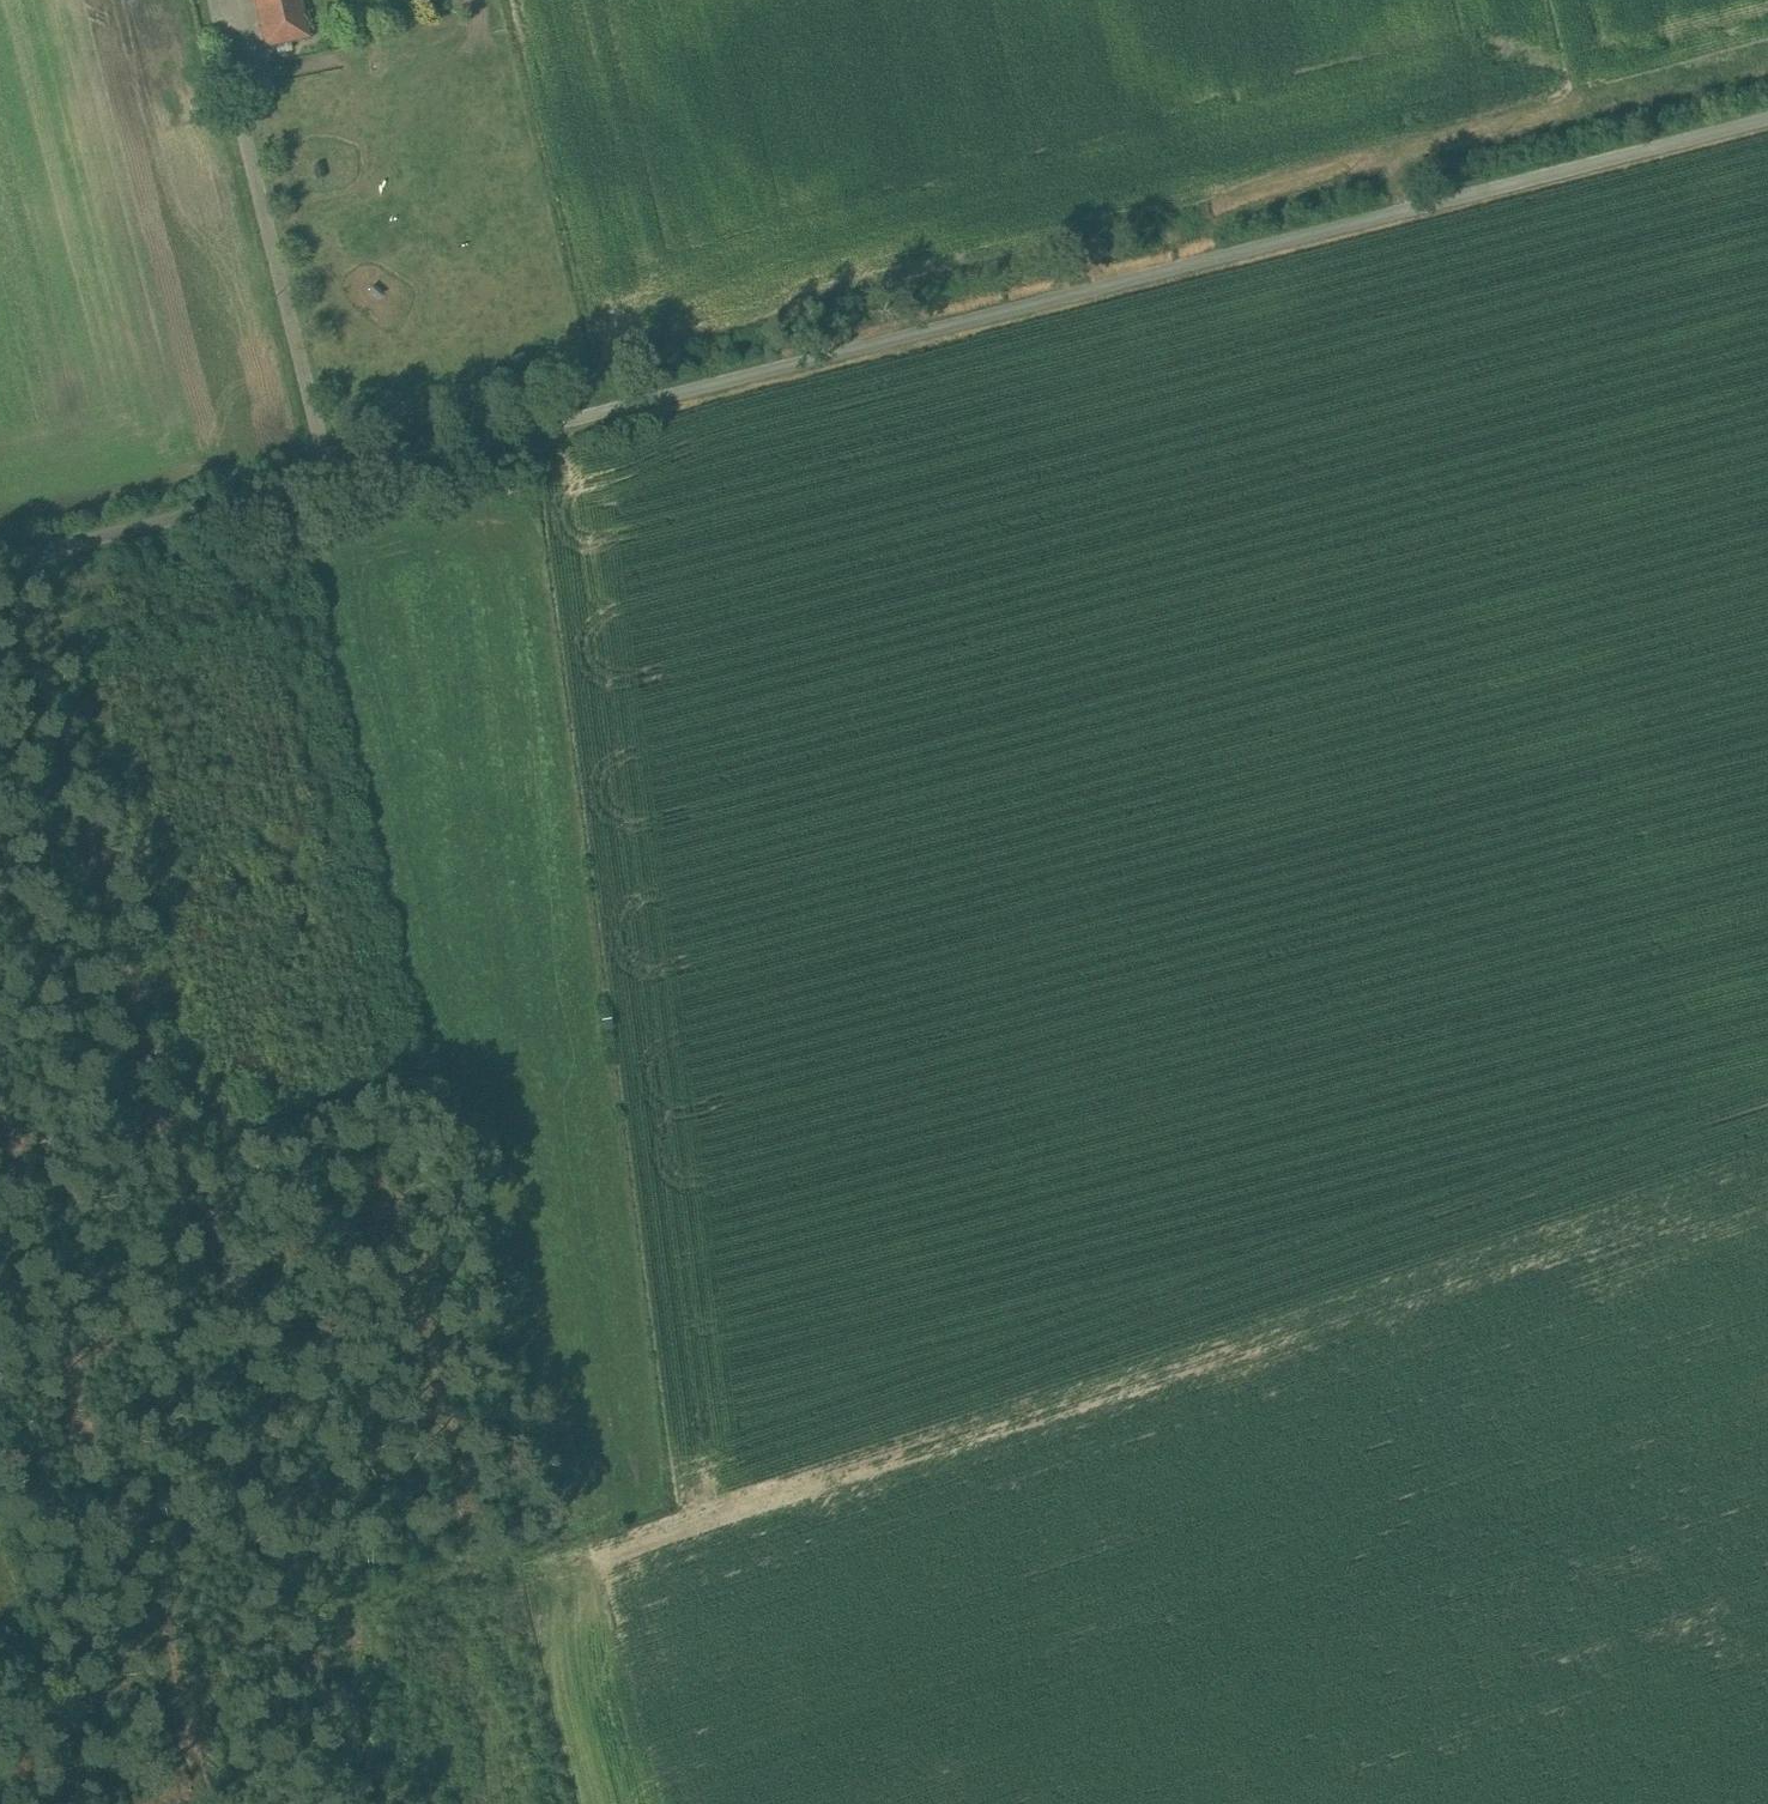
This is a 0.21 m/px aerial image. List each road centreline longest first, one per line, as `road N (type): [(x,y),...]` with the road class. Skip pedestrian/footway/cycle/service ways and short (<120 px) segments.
road 1 (unclassified): [(1767,117),(0,548)]
road 2 (track): [(0,908),(252,1803)]

